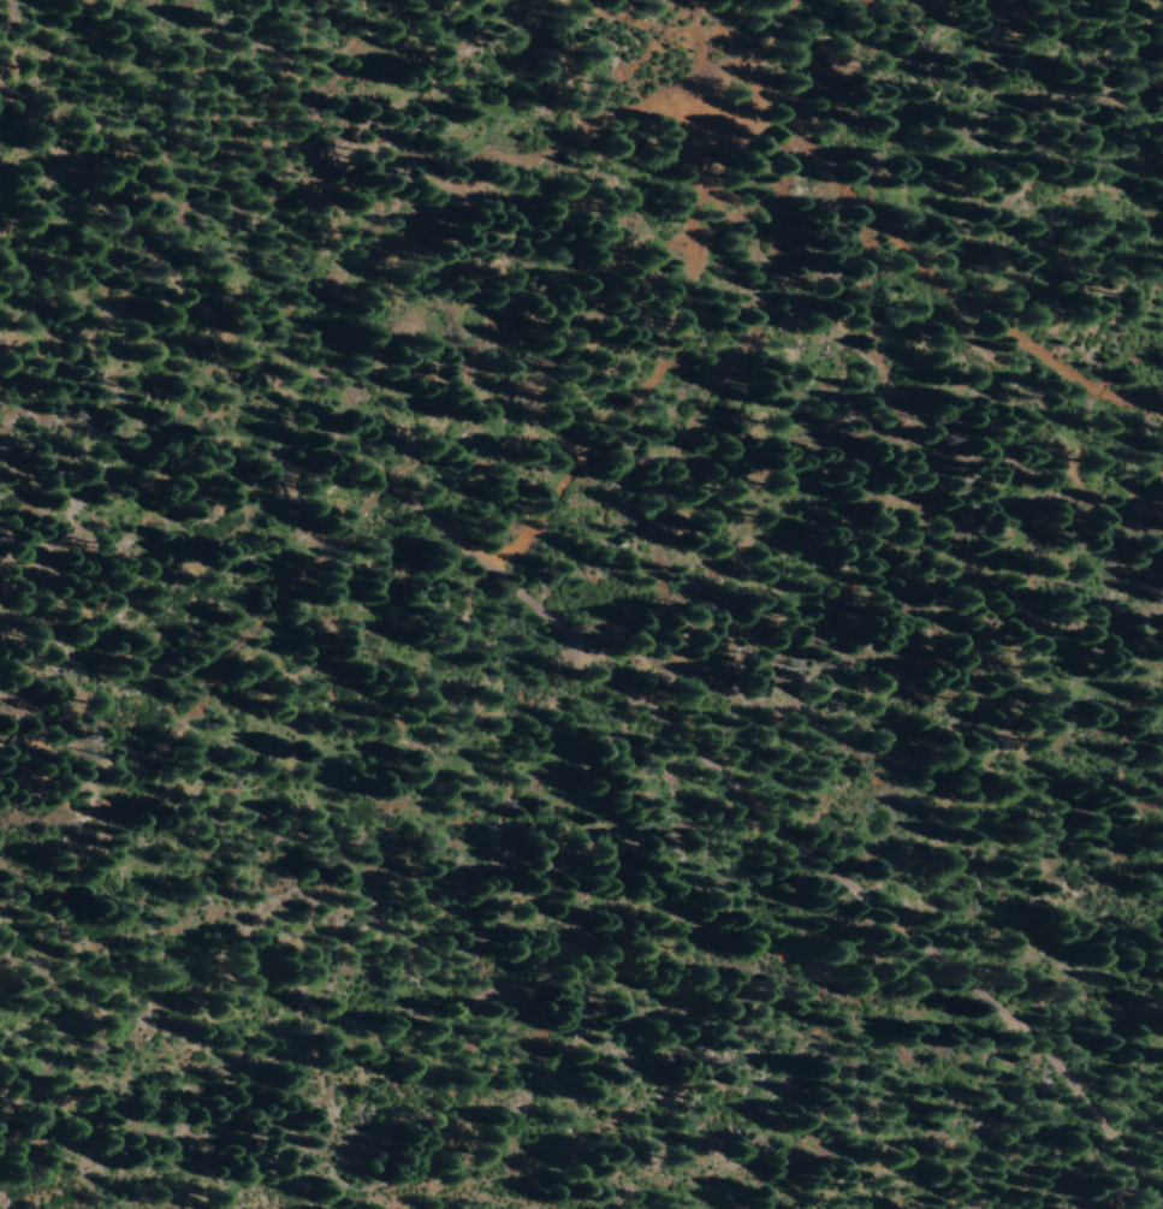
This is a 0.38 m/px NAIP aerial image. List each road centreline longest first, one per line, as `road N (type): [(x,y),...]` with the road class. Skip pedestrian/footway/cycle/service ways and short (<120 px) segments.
road 1 (track): [(1162,1194),(934,964),(0,89)]

